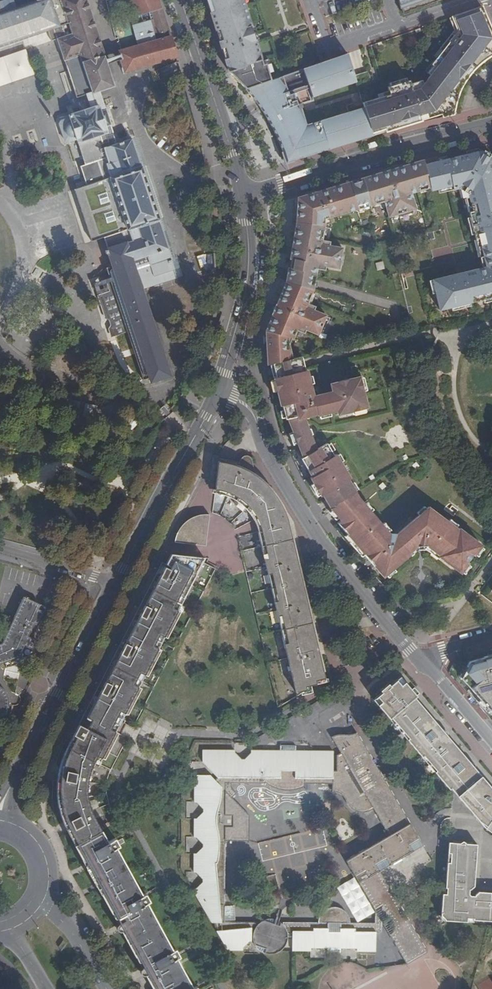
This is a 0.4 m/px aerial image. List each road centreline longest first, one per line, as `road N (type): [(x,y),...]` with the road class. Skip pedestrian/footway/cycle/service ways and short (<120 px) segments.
road 1 (residential): [(221,388),(248,407),(317,541),(419,662)]
road 2 (tertiary): [(1,823),(6,796),(116,583)]
road 3 (tertiary): [(491,125),(244,194)]
road 4 (tertiary): [(116,583),(221,388)]
road 5 (tertiary): [(182,0),(244,194)]
road 6 (tertiary): [(244,194),(247,280),(221,388)]
road 7 (unclassified): [(116,583),(0,549)]

